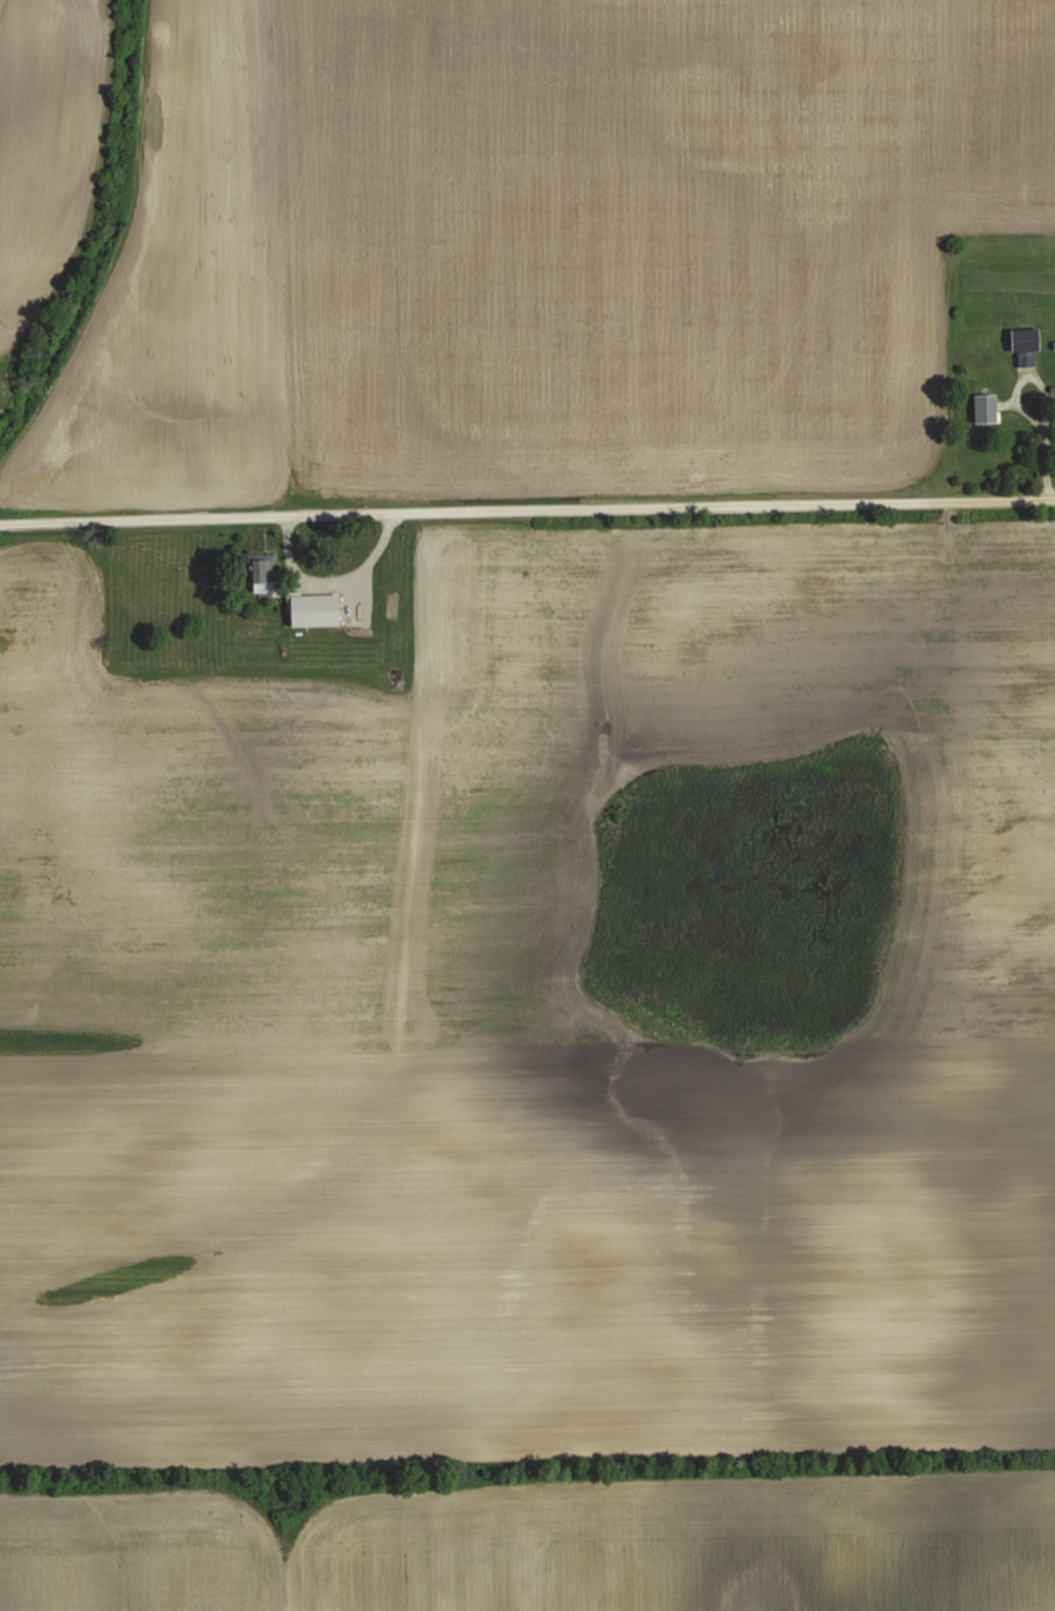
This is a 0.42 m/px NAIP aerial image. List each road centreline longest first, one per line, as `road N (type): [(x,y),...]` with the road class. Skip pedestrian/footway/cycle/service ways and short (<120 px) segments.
road 1 (residential): [(0,523),(1054,500)]

